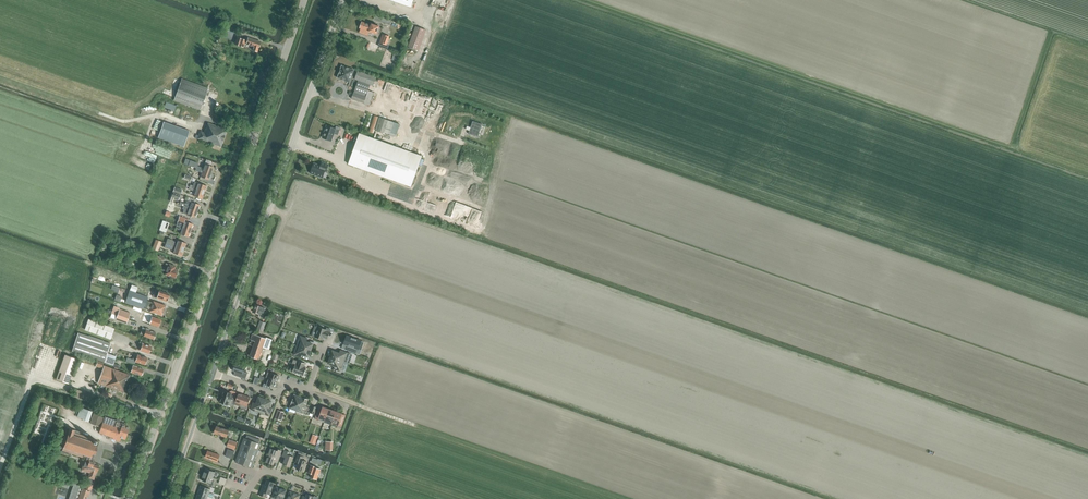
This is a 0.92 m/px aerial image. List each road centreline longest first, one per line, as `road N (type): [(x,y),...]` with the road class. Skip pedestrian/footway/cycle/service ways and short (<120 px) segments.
road 1 (unclassified): [(212,374),(343,0)]
road 2 (tertiary): [(226,222),(305,0)]
road 3 (track): [(73,384),(32,377),(0,469)]
road 4 (unclassified): [(168,498),(212,374)]
road 5 (tertiary): [(185,340),(226,222)]

